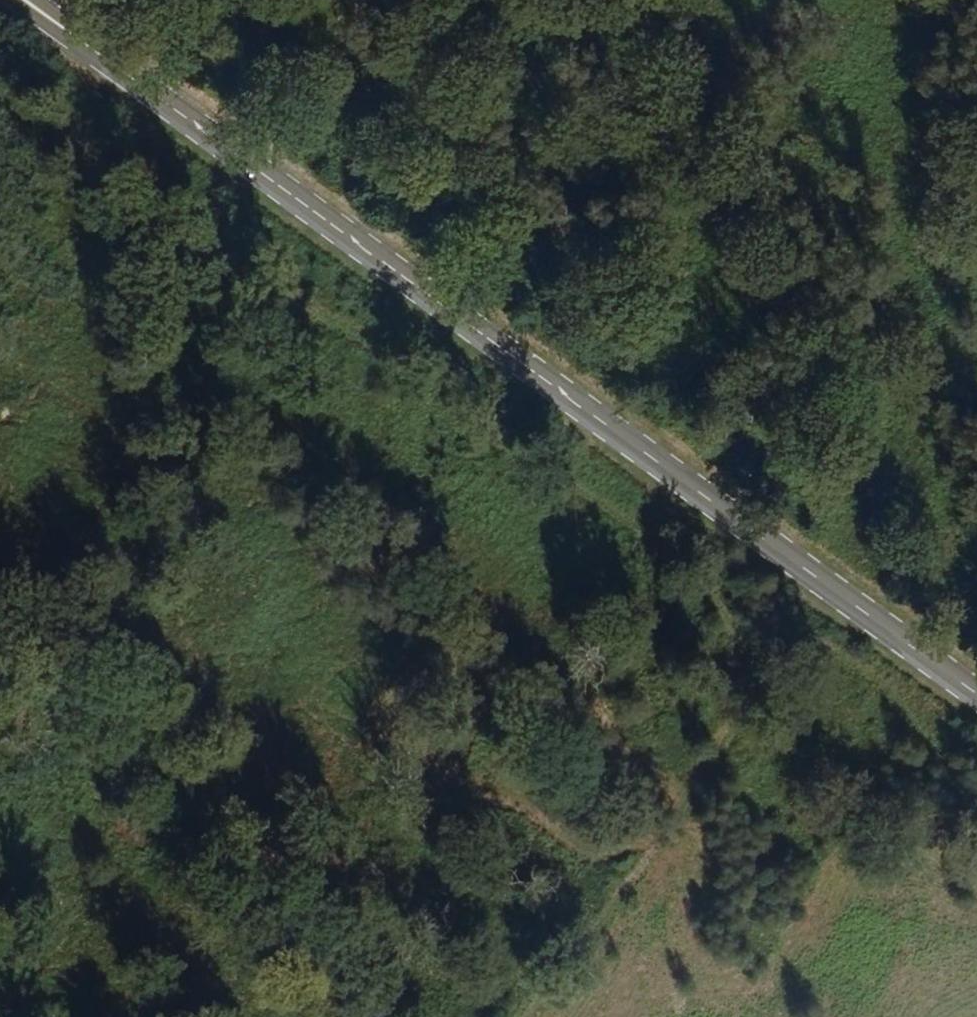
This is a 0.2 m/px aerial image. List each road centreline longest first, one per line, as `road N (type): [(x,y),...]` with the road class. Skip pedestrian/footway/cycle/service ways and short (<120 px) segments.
road 1 (primary): [(16,0),(976,696)]

